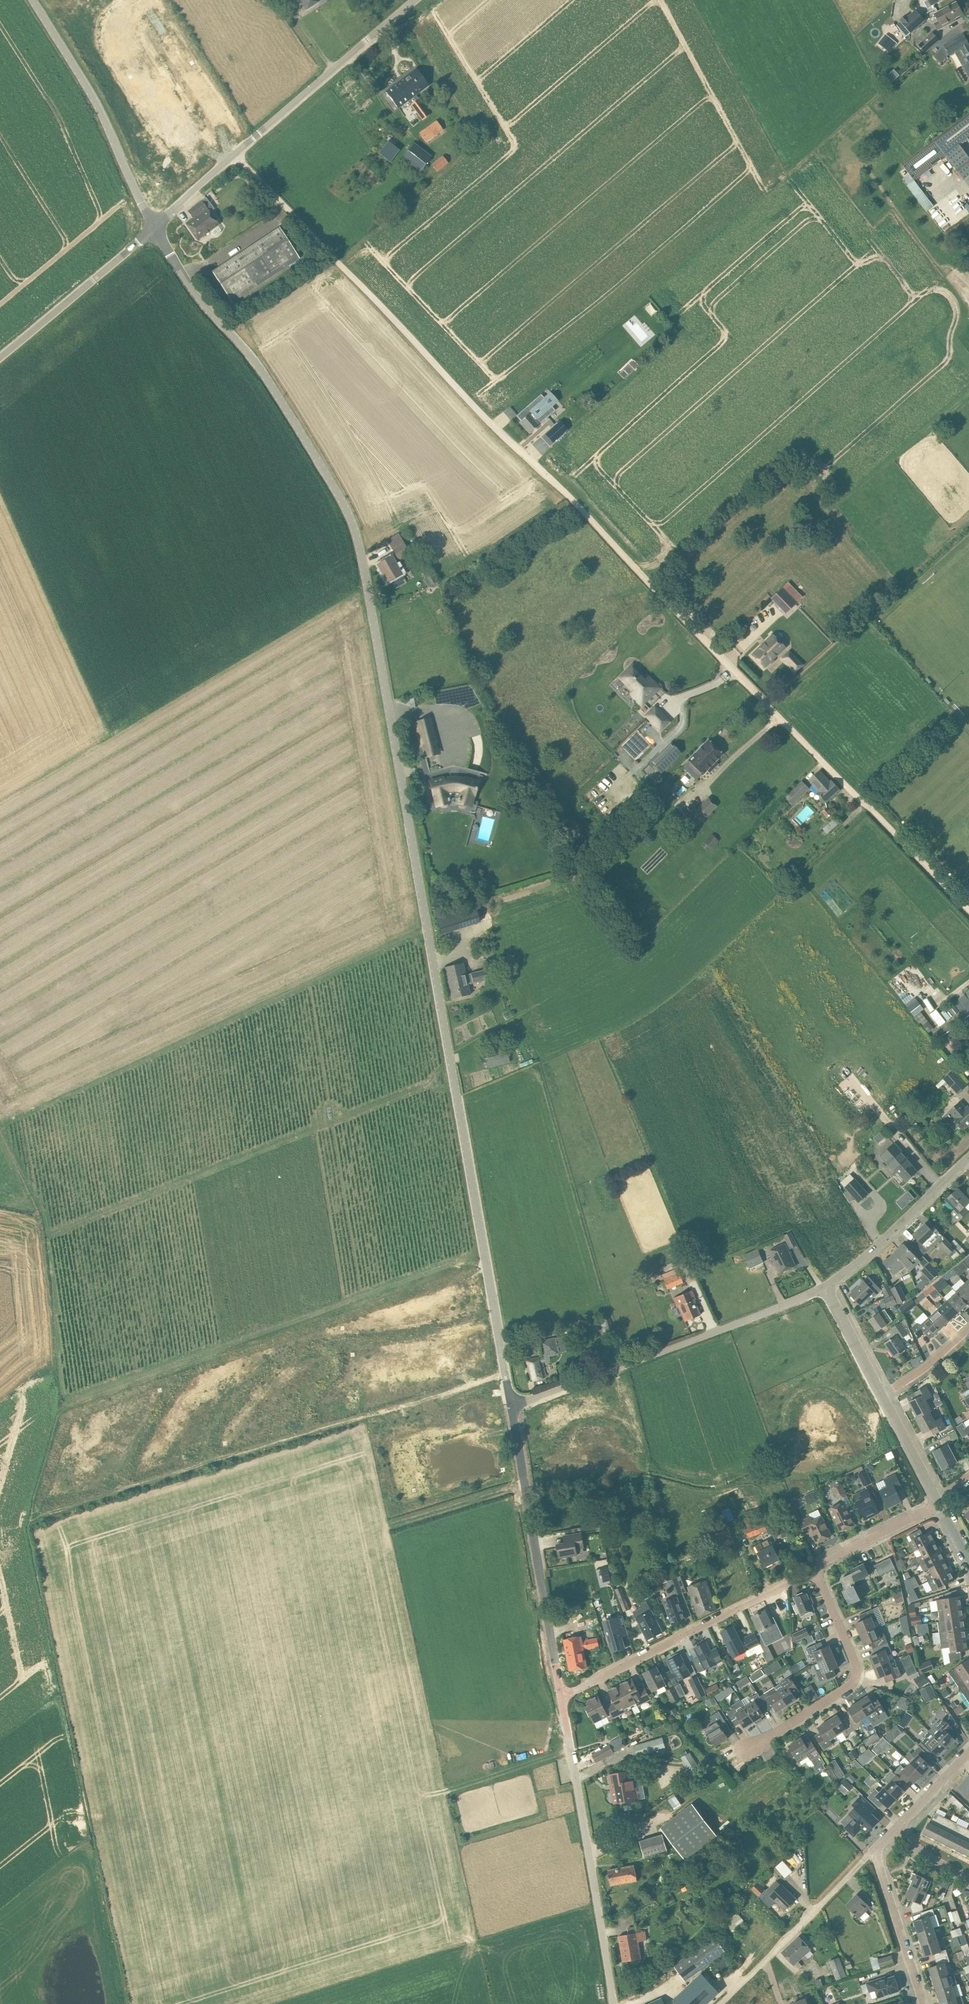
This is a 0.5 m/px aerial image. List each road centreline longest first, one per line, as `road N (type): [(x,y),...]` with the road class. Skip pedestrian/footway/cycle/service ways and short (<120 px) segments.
road 1 (unclassified): [(511,1407),(357,546),(336,495),(257,364),(198,302),(154,229)]
road 2 (track): [(237,154),(968,910)]
road 3 (unclassified): [(154,229),(415,0)]
road 4 (unclassified): [(511,1407),(825,1286)]
road 5 (unclassified): [(614,2003),(561,1696)]
road 6 (unclassified): [(561,1696),(511,1407)]
road 7 (residential): [(561,1696),(815,1570)]
road 8 (unclassified): [(154,229),(89,90),(32,0)]
road 9 (residential): [(744,1752),(854,1681),(853,1659),(815,1570)]
road 10 (residential): [(719,2003),(875,1849)]
road 11 (unclassified): [(0,359),(154,229)]
road 12 (unclassified): [(825,1286),(967,1159)]
road 13 (residential): [(924,2003),(875,1849)]
road 14 (residential): [(815,1570),(938,1505)]
road 15 (residential): [(884,1397),(825,1286)]

